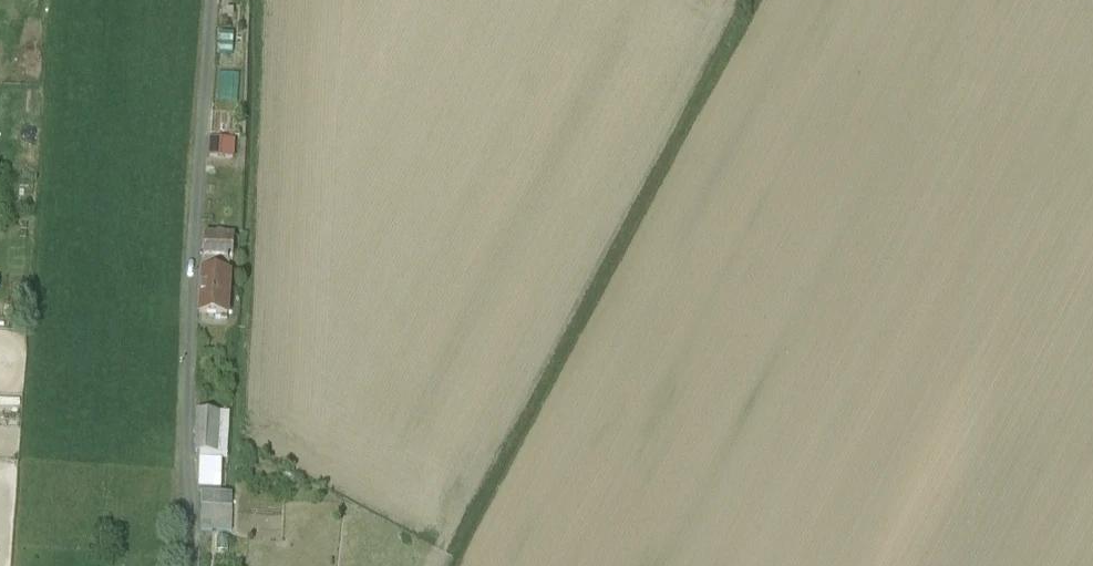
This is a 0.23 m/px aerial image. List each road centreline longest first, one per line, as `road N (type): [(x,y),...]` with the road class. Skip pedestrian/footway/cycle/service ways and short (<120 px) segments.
road 1 (unclassified): [(191,565),(190,327),(211,0)]

